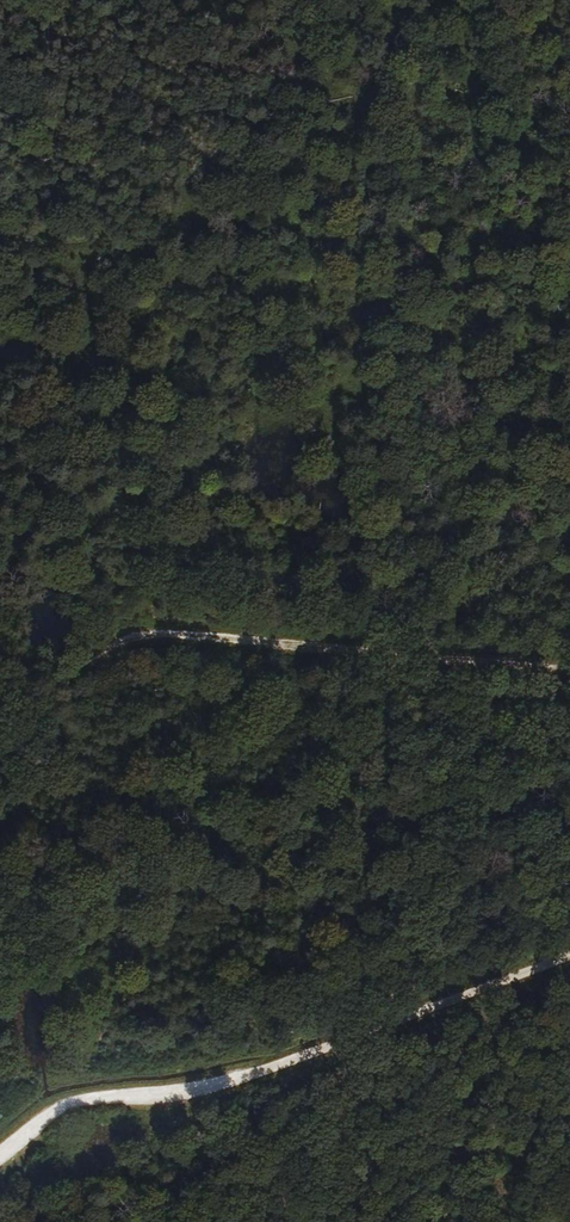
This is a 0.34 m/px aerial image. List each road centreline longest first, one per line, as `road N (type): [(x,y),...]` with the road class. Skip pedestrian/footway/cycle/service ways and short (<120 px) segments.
road 1 (track): [(0,1157),(53,1110),(191,1092),(277,1067),(569,954)]
road 2 (track): [(0,648),(50,673),(166,633),(569,665)]

